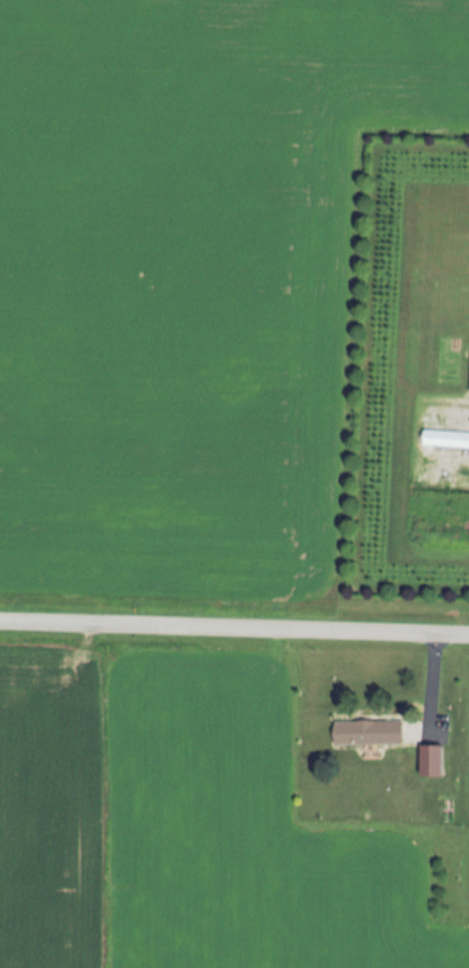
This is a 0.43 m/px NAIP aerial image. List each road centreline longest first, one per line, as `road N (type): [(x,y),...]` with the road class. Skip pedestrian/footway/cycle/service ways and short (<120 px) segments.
road 1 (residential): [(468,633),(0,622)]

